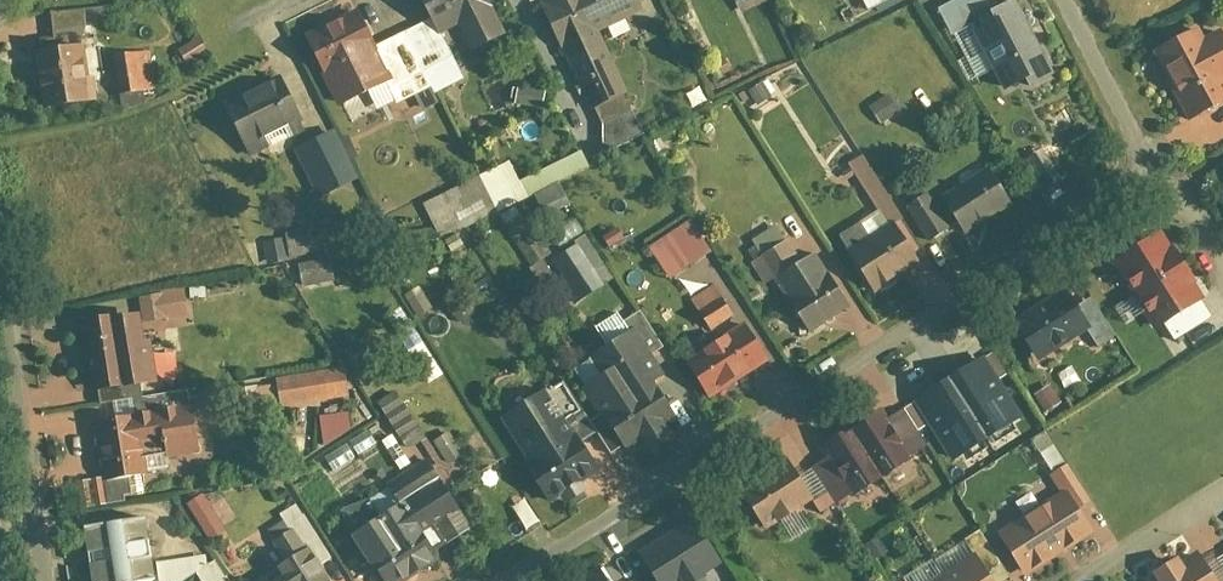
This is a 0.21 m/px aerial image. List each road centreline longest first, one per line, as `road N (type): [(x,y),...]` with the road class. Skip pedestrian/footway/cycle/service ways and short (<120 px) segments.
road 1 (residential): [(1164,171),(516,578)]
road 2 (residential): [(52,580),(0,320)]
road 3 (residential): [(1068,0),(1164,171)]
road 4 (residential): [(1222,490),(1082,580)]

